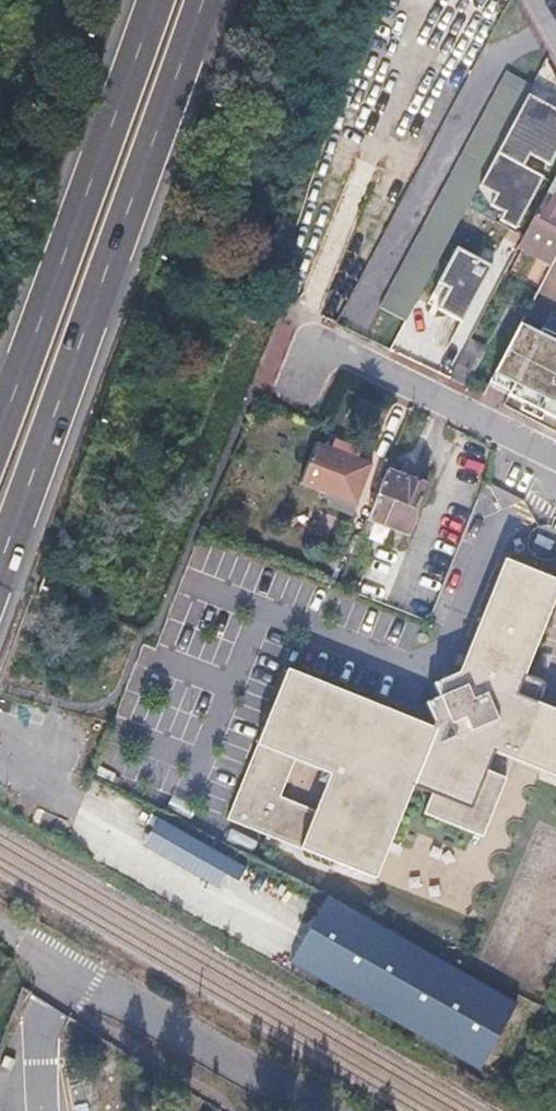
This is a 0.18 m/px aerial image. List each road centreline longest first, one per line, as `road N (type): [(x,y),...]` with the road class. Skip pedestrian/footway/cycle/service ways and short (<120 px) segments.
road 1 (motorway): [(0,568),(202,0)]
road 2 (motorway): [(152,0),(0,420)]
road 3 (residential): [(555,459),(318,340),(296,400)]
road 4 (unclassified): [(312,1110),(64,966)]

